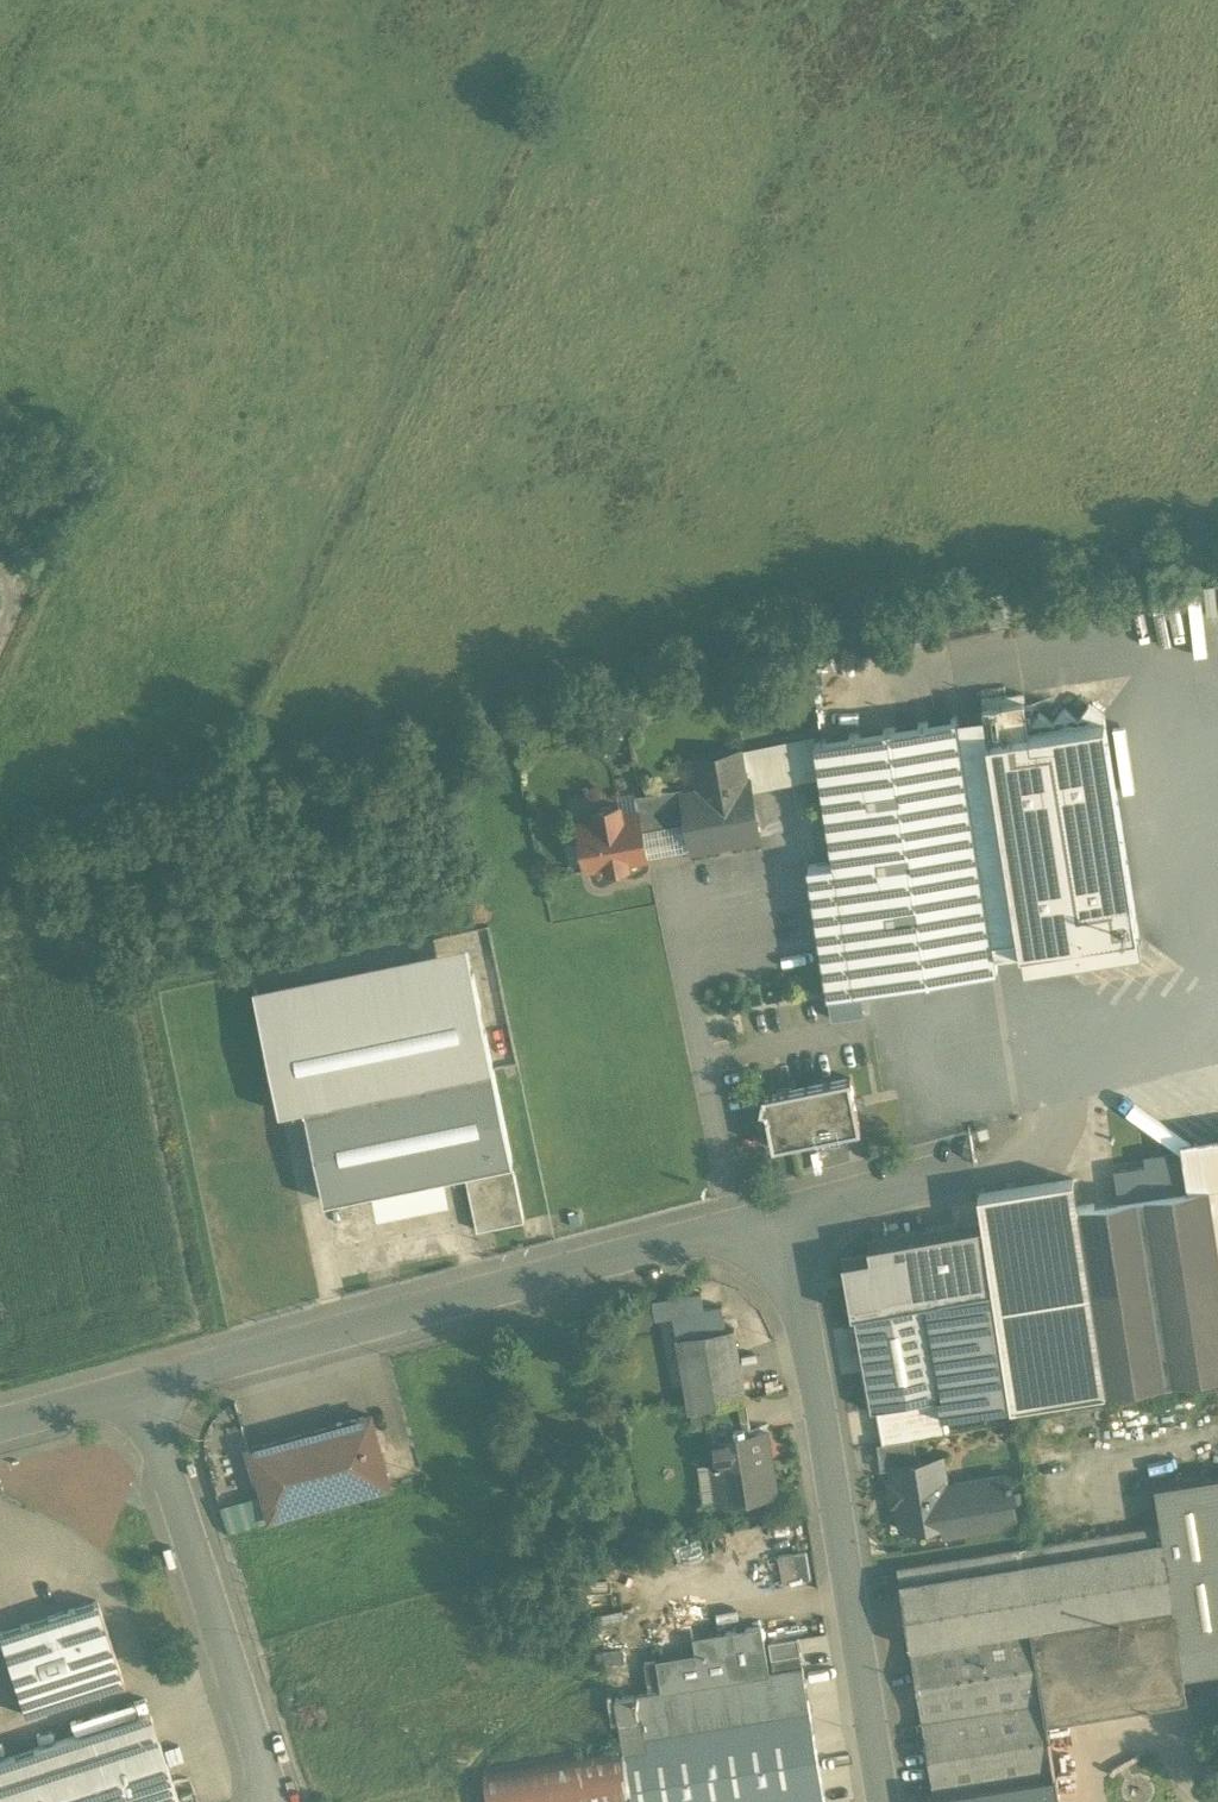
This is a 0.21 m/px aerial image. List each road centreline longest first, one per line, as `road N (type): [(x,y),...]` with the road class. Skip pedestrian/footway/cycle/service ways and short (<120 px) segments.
road 1 (unclassified): [(140,1387),(774,1218)]
road 2 (unclassified): [(774,1218),(791,1270),(883,1801)]
road 3 (unclassified): [(140,1387),(269,1781),(268,1801)]
road 4 (unclassified): [(774,1218),(965,1166)]
road 5 (unclassified): [(0,1424),(140,1387)]

